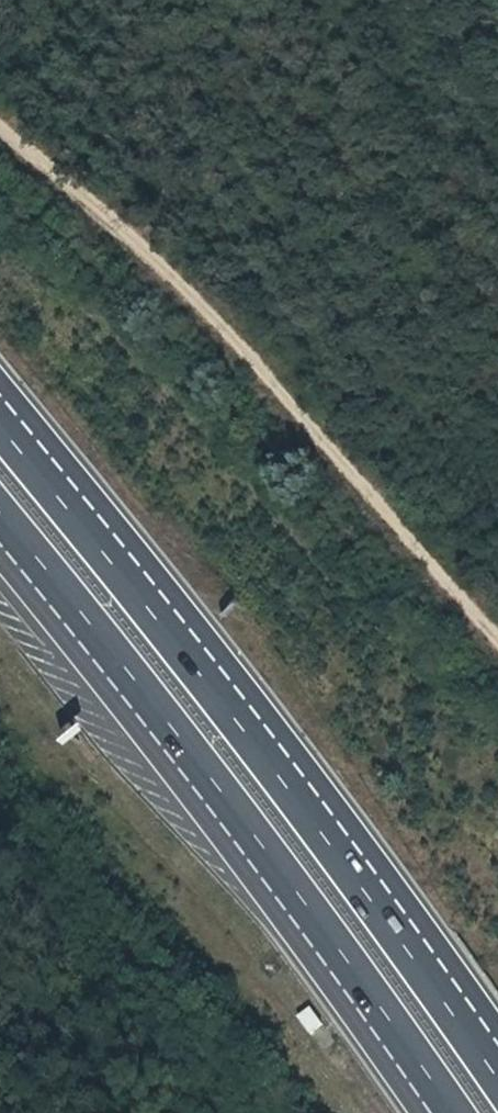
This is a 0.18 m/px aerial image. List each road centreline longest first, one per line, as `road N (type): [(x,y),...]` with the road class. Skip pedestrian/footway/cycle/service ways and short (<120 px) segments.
road 1 (motorway): [(497,1060),(287,770),(0,410)]
road 2 (motorway): [(0,529),(220,807),(440,1112)]
road 3 (track): [(497,637),(202,298),(0,122)]

